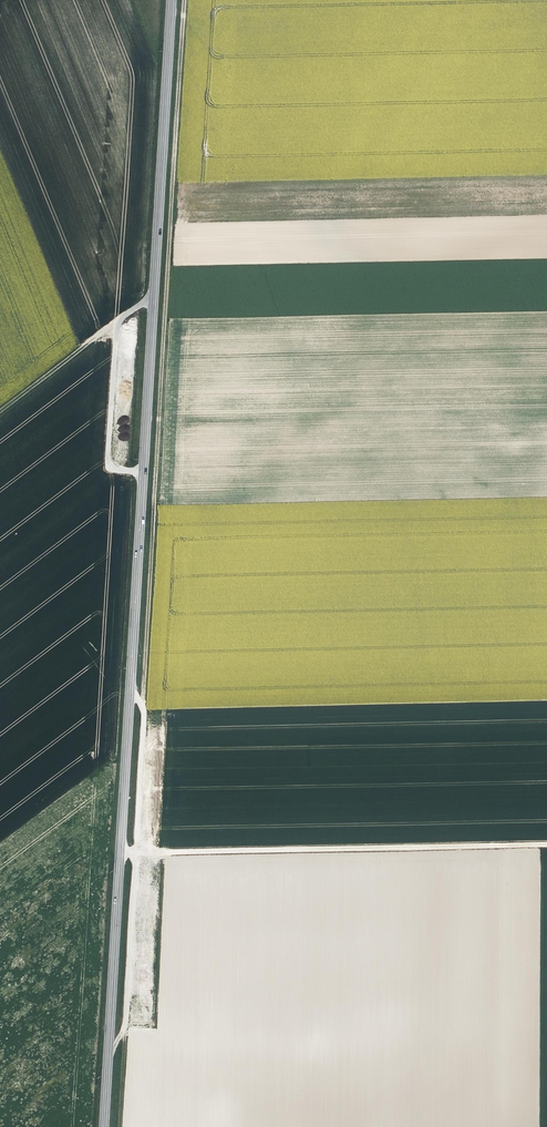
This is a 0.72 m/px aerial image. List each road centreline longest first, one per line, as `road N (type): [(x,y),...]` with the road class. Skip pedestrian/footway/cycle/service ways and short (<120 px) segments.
road 1 (primary): [(104,1126),(170,0)]
road 2 (track): [(121,849),(135,850),(185,0)]
road 3 (track): [(110,1039),(123,1024),(135,850),(546,844)]
road 4 (track): [(0,408),(130,309),(153,300)]

